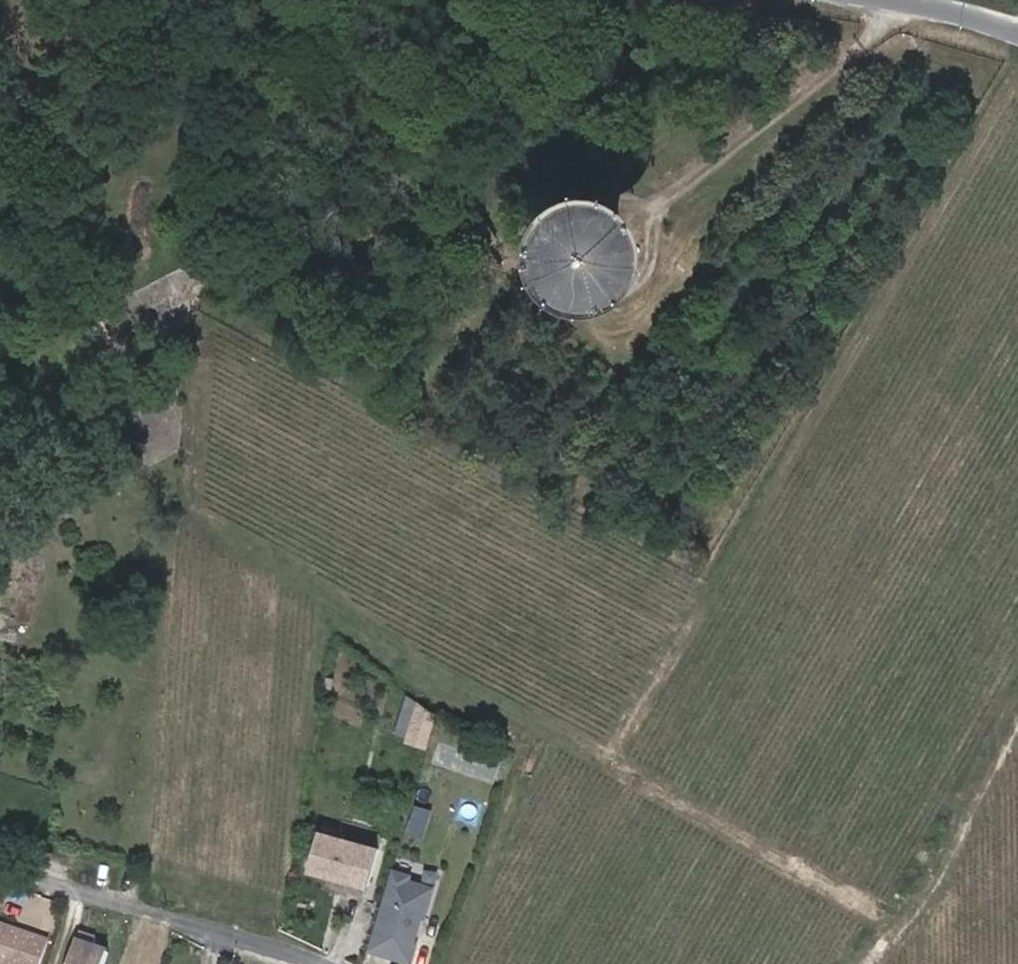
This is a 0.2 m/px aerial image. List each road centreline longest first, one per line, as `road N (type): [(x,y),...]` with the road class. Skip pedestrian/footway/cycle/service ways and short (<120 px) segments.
road 1 (residential): [(312,963),(0,862)]
road 2 (tertiary): [(893,0),(1017,34)]

